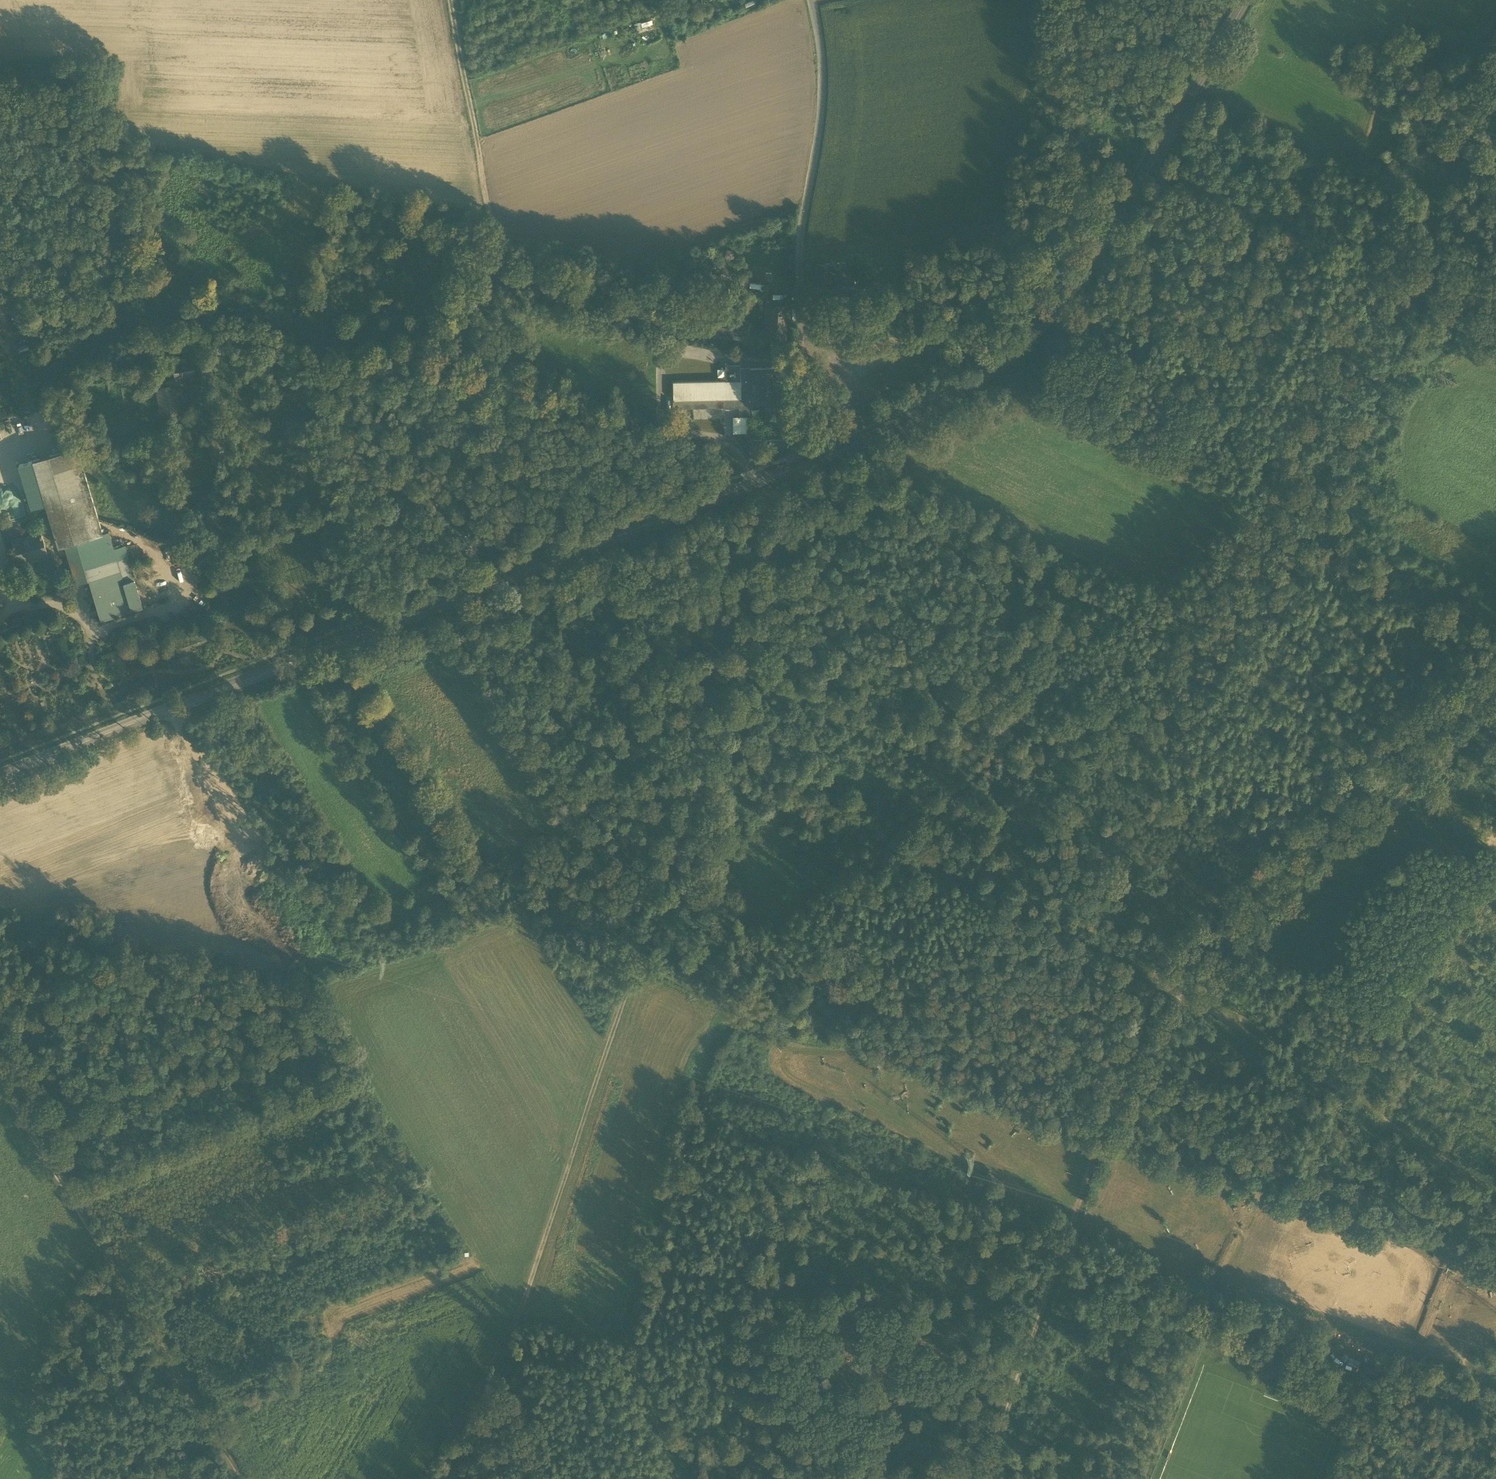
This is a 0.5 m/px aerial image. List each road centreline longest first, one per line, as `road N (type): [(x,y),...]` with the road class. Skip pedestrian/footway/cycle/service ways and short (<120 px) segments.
road 1 (track): [(771,477),(796,486),(515,1324),(424,1478)]
road 2 (track): [(983,1478),(1165,953),(1495,623)]
road 3 (secondary): [(771,477),(0,774)]
road 4 (unclassified): [(771,477),(748,472),(736,451),(717,441),(0,291)]
road 5 (secondary): [(1247,0),(1100,254),(1059,307),(1012,353),(942,403),(796,466)]
road 6 (unclassified): [(808,0),(821,69),(820,118),(798,240),(796,466)]
road 7 (track): [(243,1478),(0,1079)]
road 8 (track): [(1069,1233),(1446,1478)]
road 9 (track): [(521,400),(450,0)]
road 10 (track): [(1495,1195),(1157,975)]
road 11 (track): [(311,654),(309,708),(388,831)]
road 12 (track): [(1208,1008),(1177,1027),(1113,1105)]

